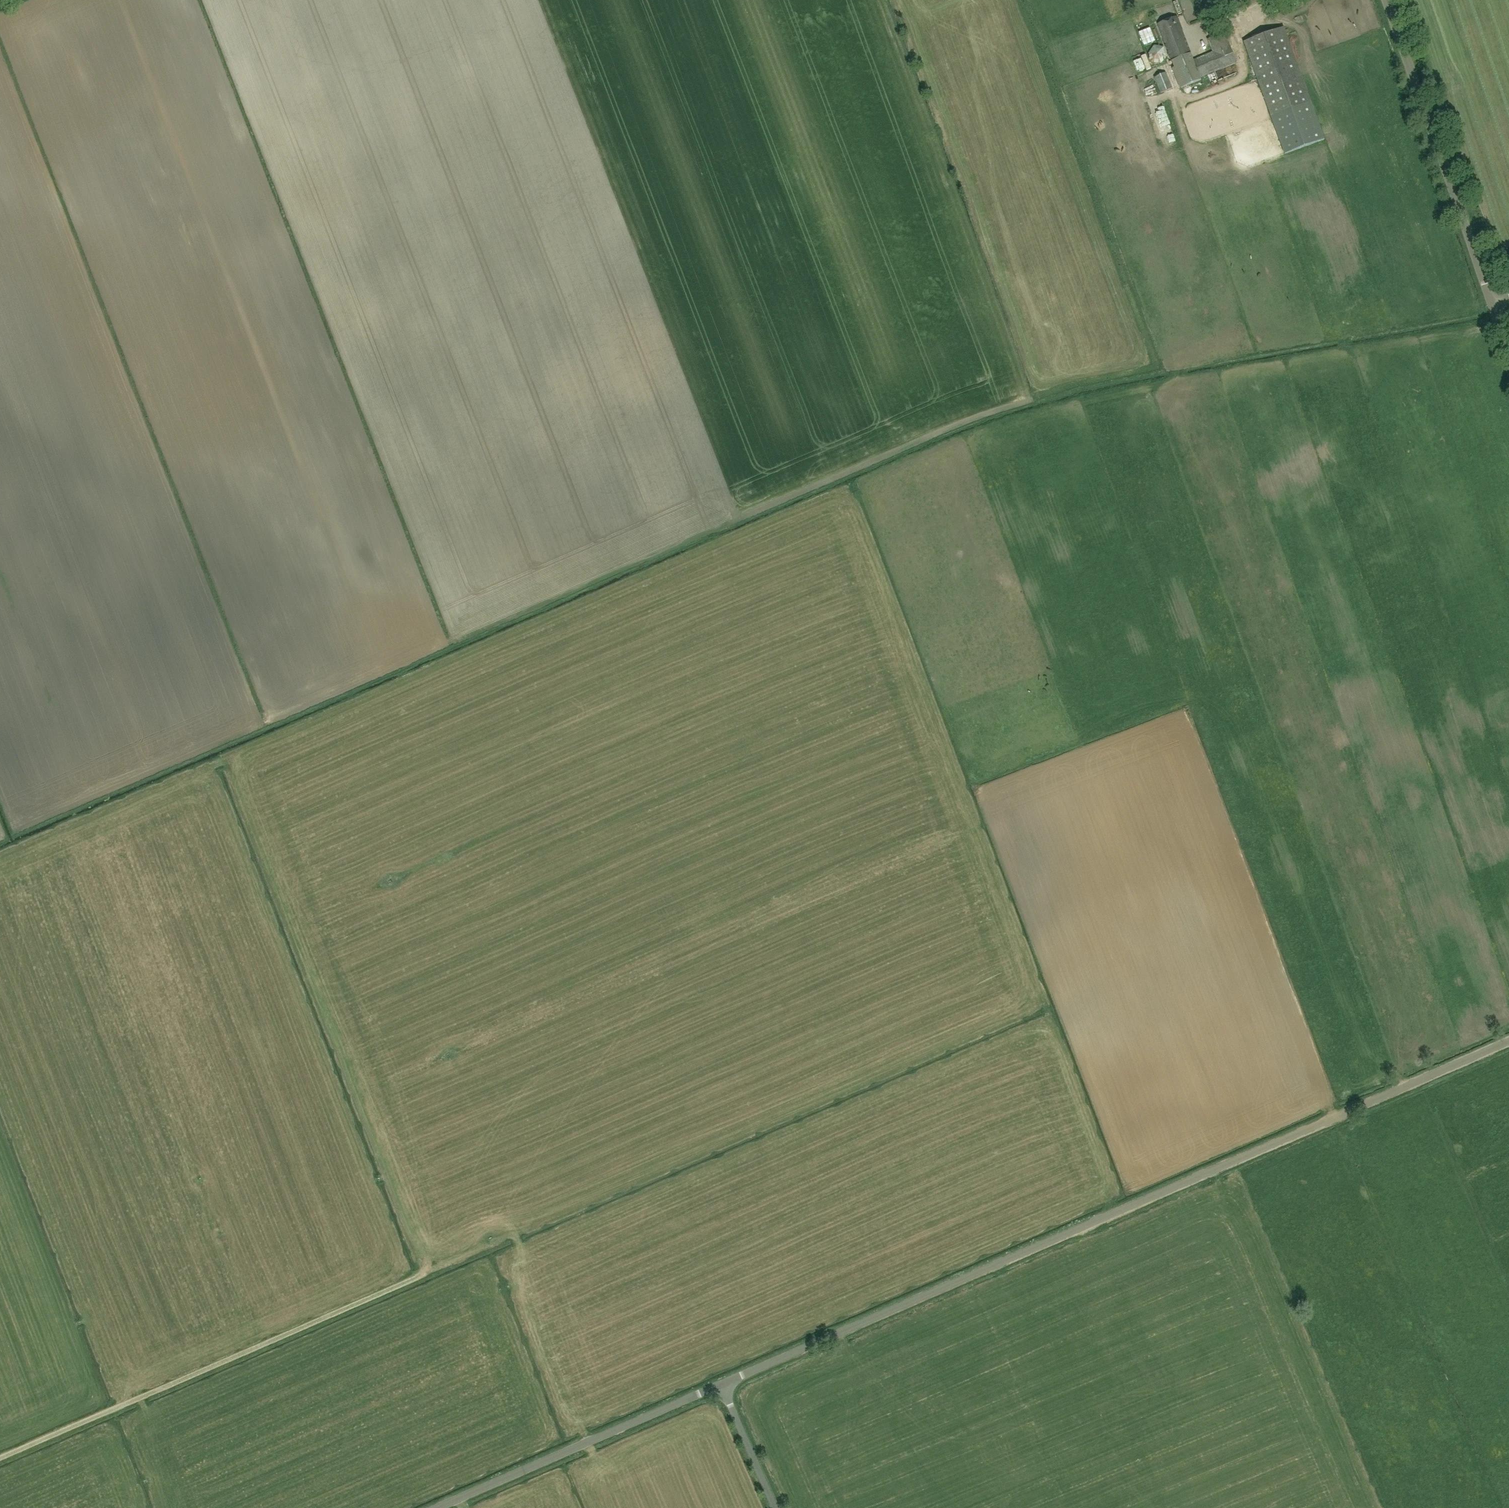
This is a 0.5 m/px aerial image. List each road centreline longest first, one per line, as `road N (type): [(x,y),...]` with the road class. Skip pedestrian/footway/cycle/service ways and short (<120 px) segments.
road 1 (unclassified): [(724,1383),(1508,1041)]
road 2 (unclassified): [(1491,301),(1385,0)]
road 3 (unclassified): [(438,1507),(724,1383)]
road 4 (unclassified): [(778,1507),(724,1383)]

